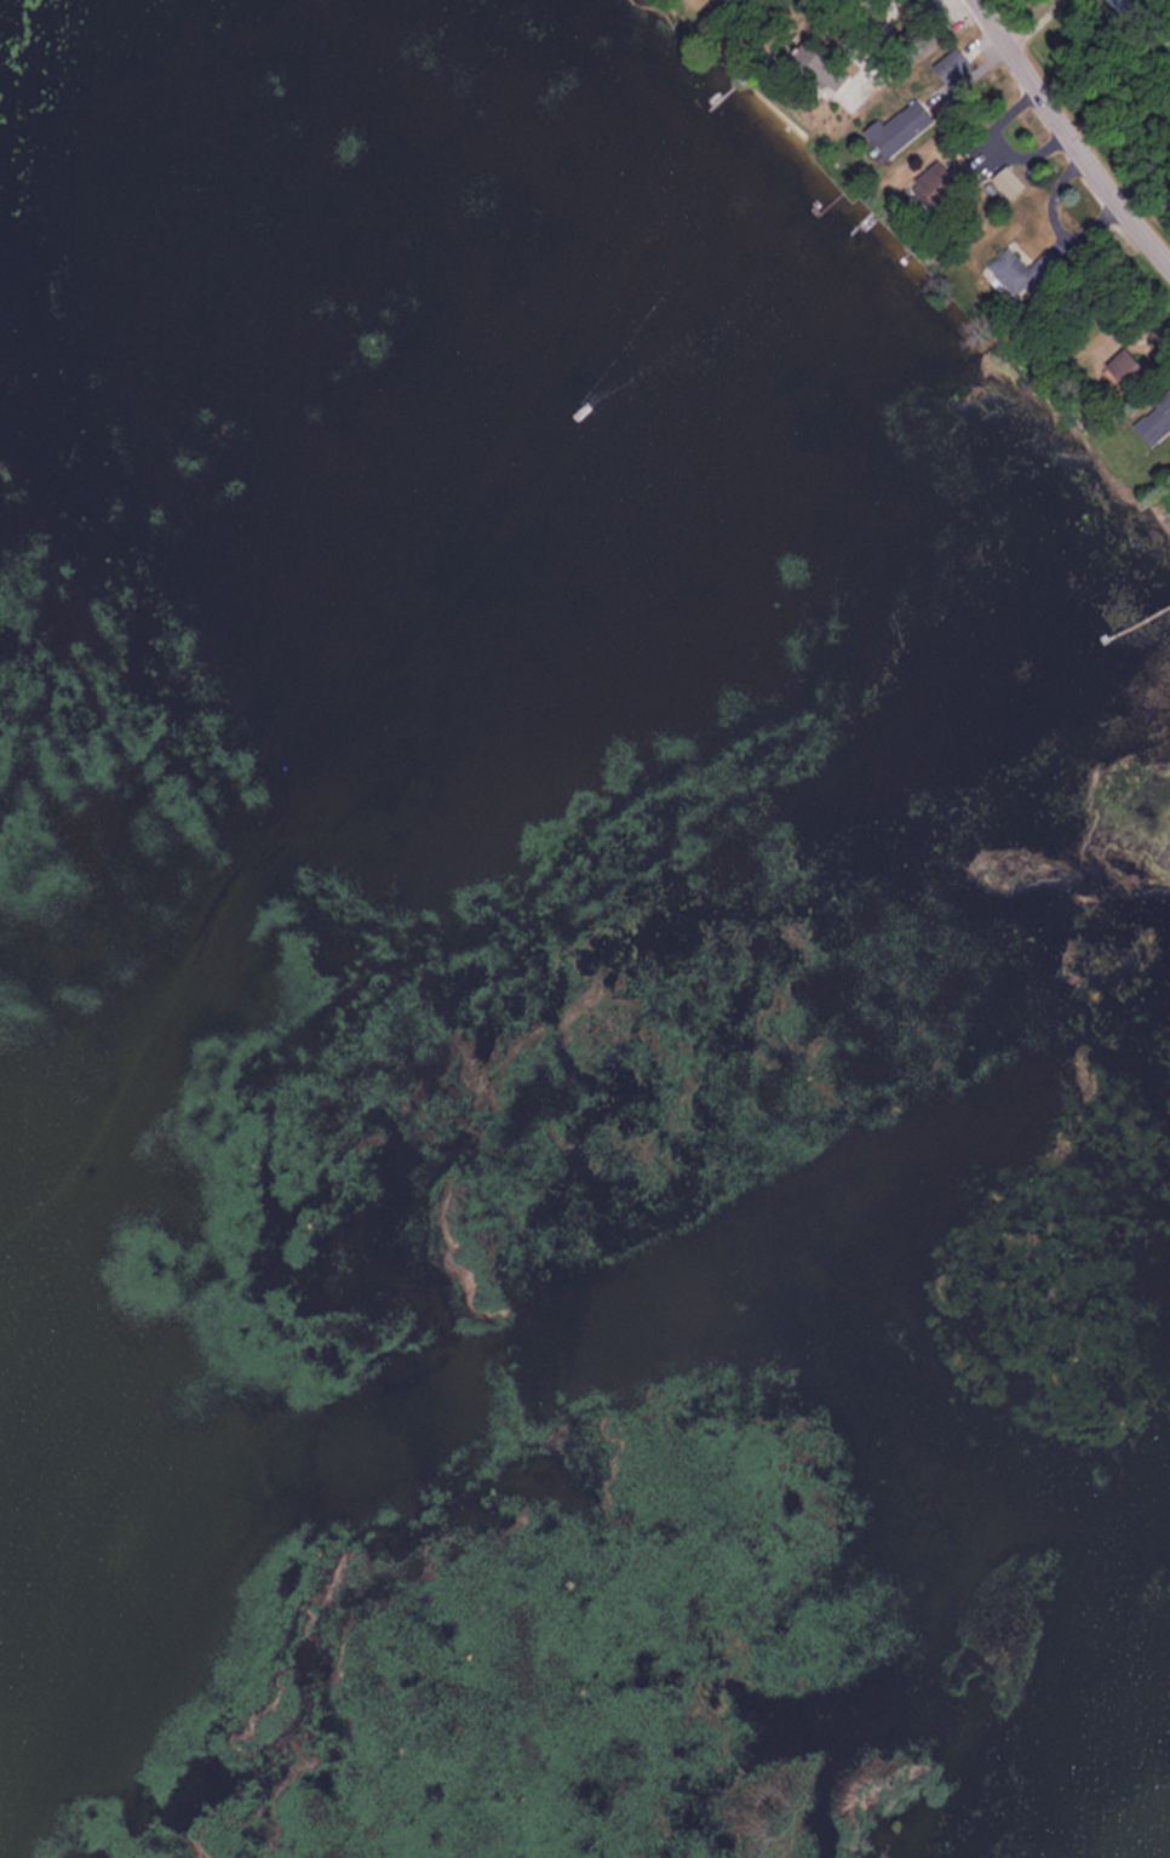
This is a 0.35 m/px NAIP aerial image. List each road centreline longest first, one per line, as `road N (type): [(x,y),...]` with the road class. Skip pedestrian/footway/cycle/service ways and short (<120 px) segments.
road 1 (residential): [(979,0),(1169,261)]

